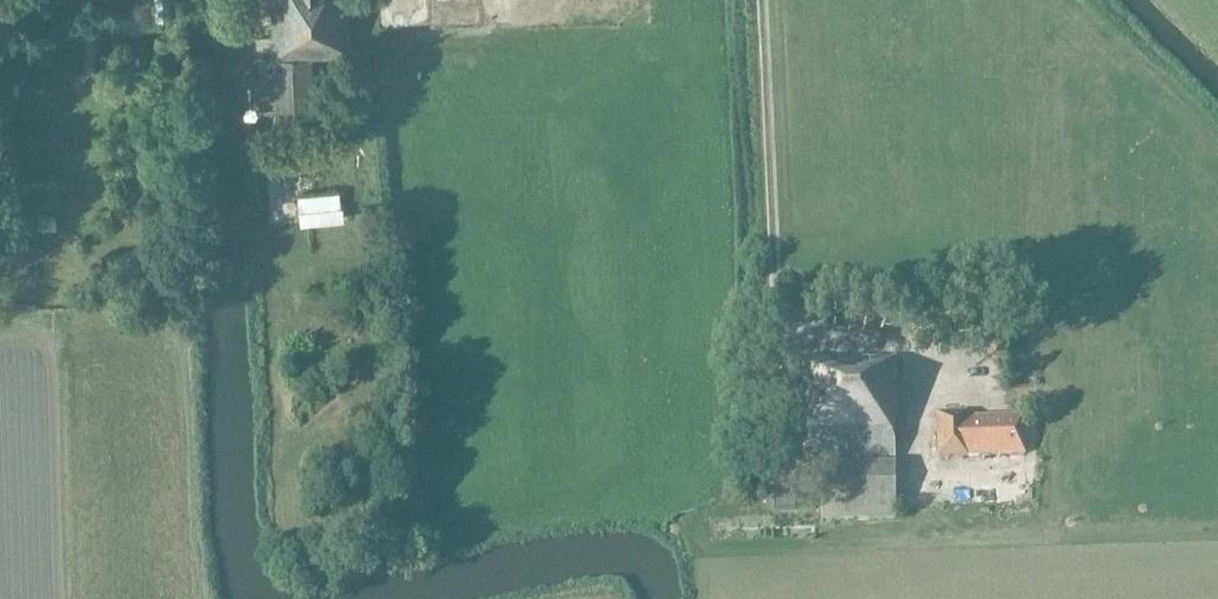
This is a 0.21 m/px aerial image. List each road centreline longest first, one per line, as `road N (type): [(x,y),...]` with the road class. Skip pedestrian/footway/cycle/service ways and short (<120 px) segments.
road 1 (track): [(762,0),(774,342)]

